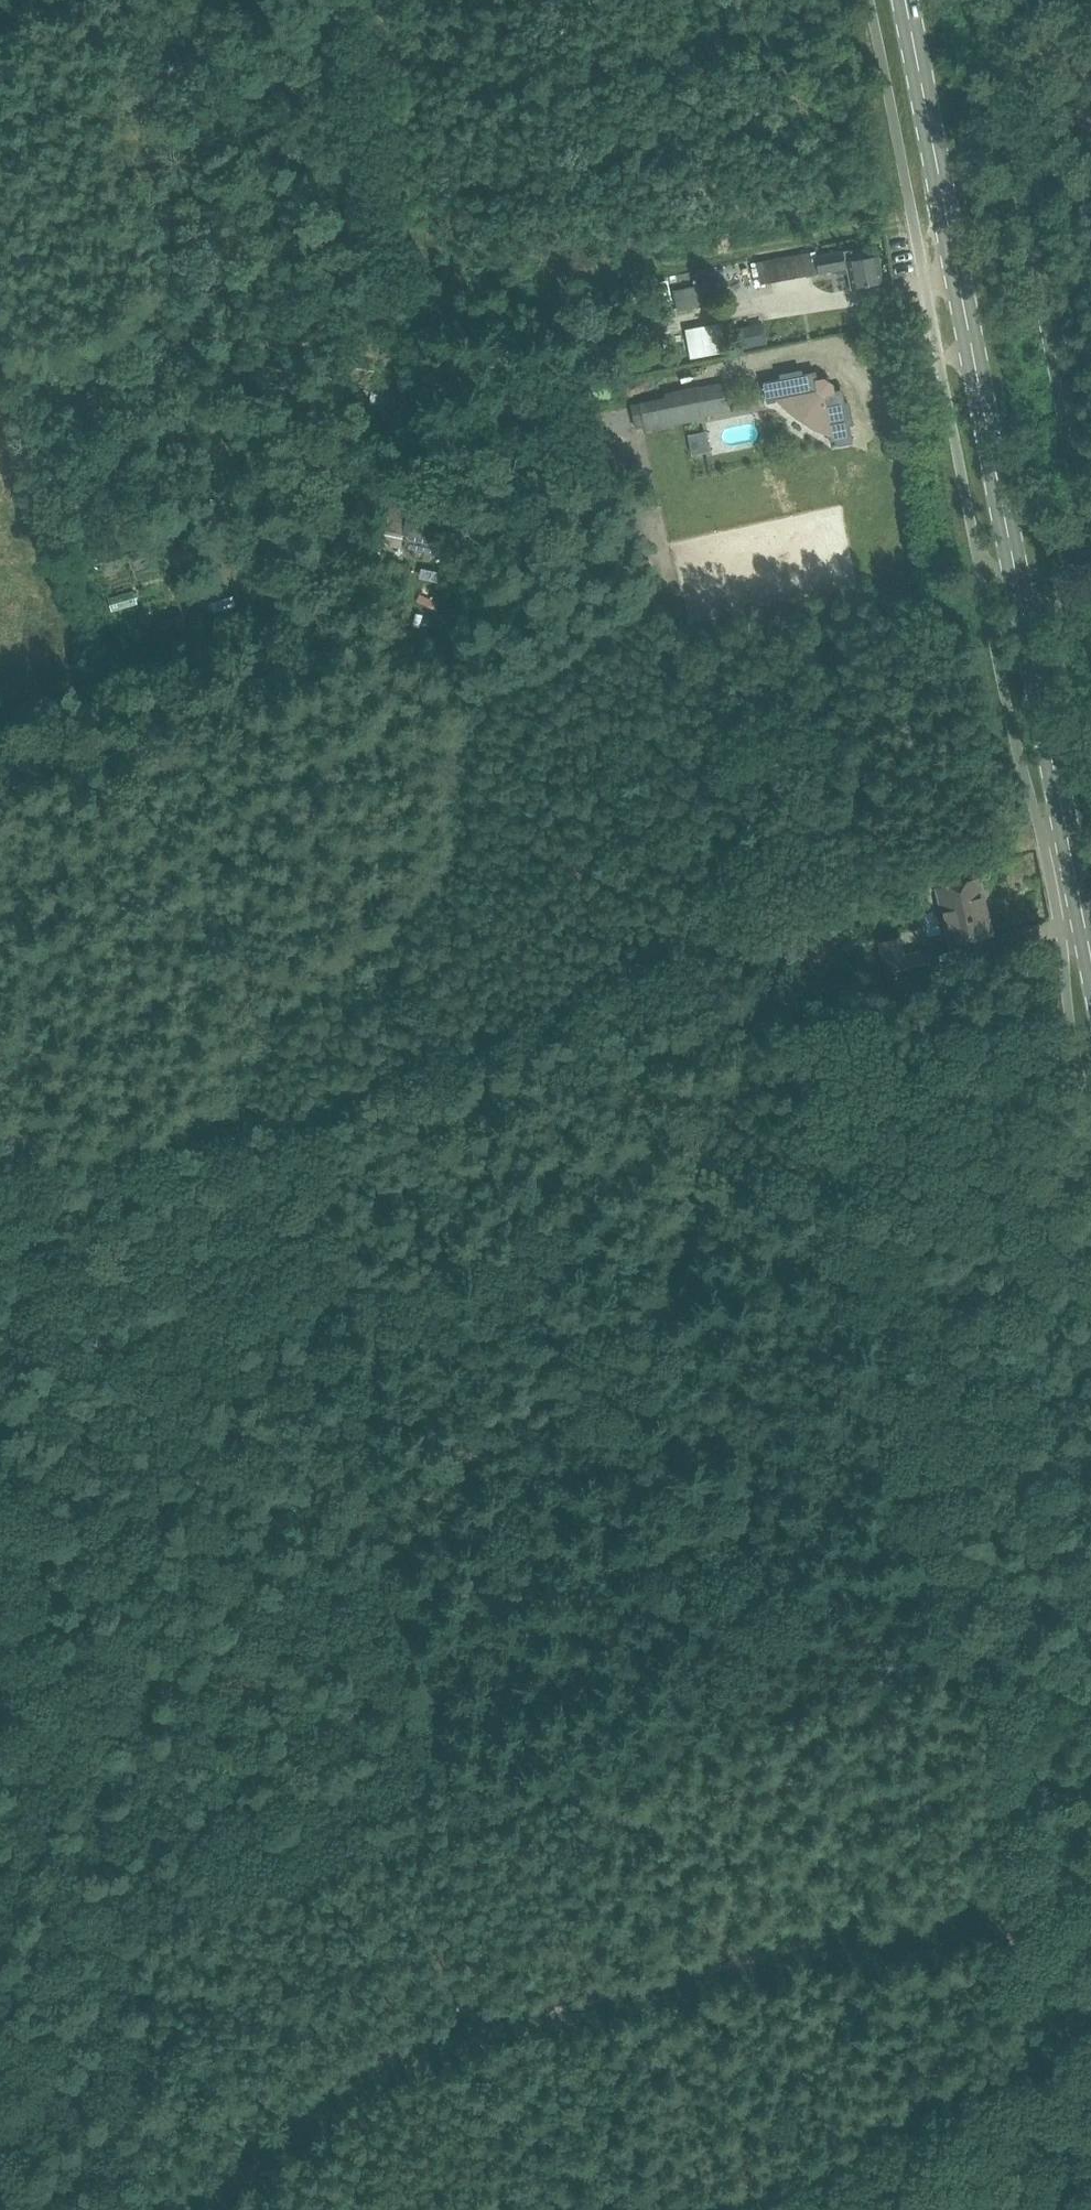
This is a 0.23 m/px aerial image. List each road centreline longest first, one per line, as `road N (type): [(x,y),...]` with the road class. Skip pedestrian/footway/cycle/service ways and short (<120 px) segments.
road 1 (primary): [(1090,970),(909,0)]

